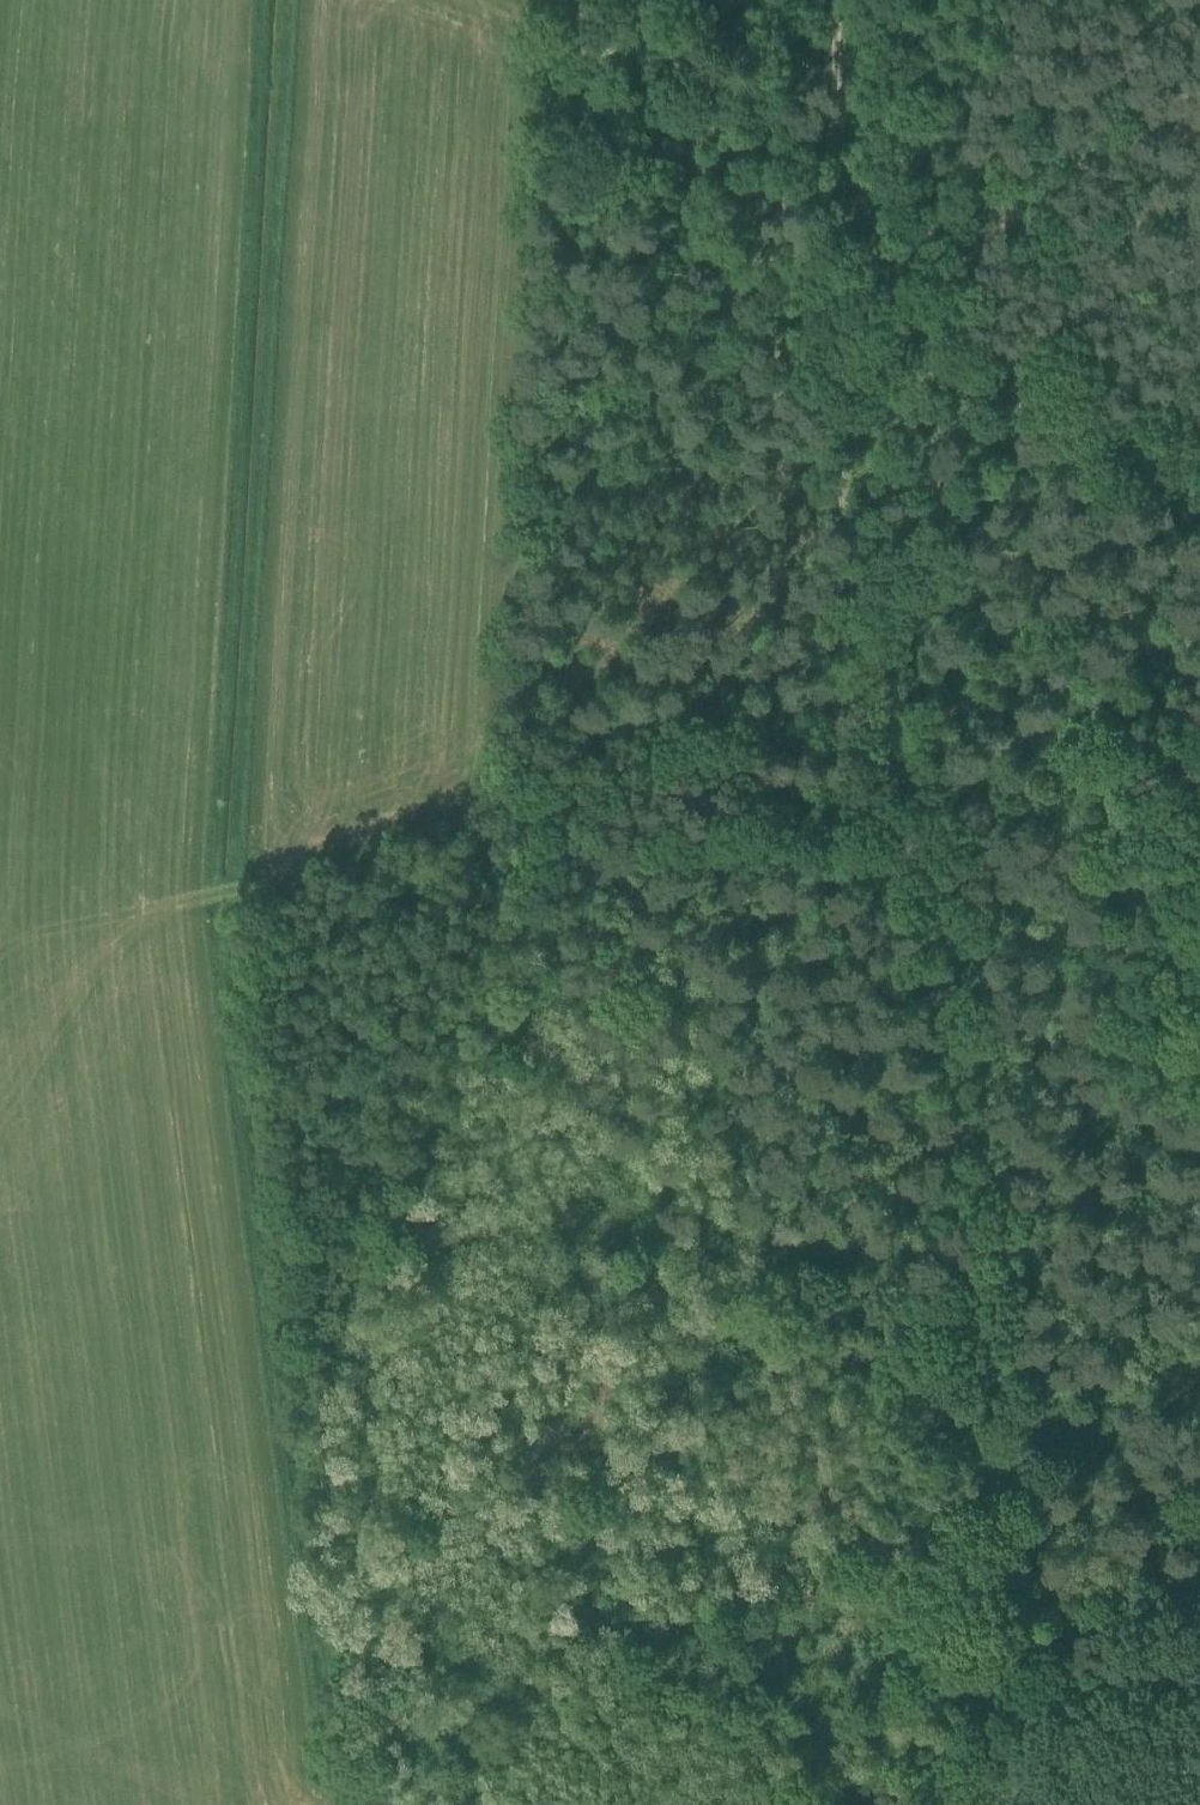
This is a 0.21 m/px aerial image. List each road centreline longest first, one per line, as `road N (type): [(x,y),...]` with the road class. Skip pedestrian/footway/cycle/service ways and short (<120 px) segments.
road 1 (track): [(849,0),(855,352),(929,889),(1002,1558)]
road 2 (track): [(1002,1558),(990,1632),(991,1804)]

